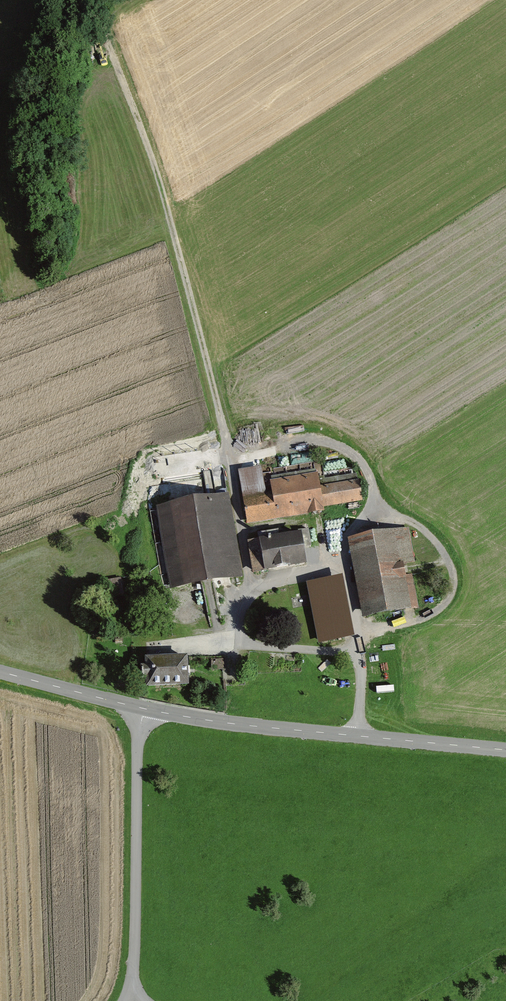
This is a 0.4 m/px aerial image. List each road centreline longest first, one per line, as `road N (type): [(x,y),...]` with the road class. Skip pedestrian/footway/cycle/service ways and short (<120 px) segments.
road 1 (track): [(229,452),(163,184),(111,44),(84,0)]
road 2 (tertiary): [(505,750),(140,707)]
road 3 (track): [(362,628),(429,615),(452,594),(455,574),(436,536),(375,502),(325,574)]
road 4 (unclassified): [(128,1000),(137,970),(140,707)]
road 5 (track): [(375,502),(364,463),(346,449),(309,443),(229,452)]
road 6 (track): [(229,452),(251,598)]
road 7 (tertiary): [(140,707),(0,671)]

